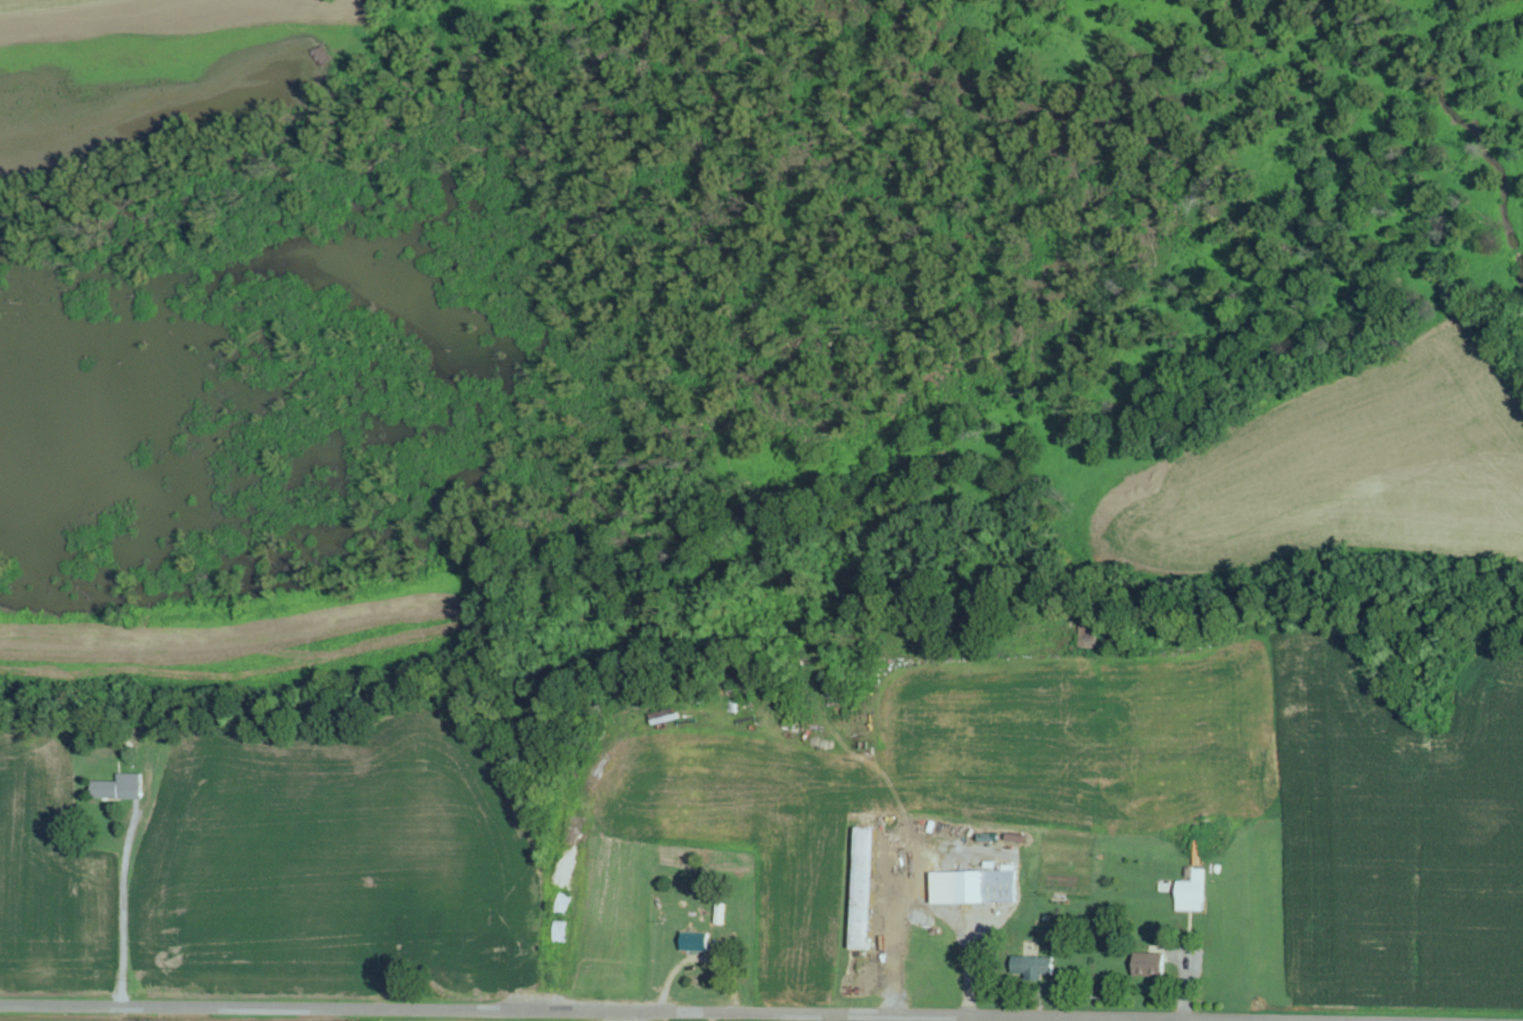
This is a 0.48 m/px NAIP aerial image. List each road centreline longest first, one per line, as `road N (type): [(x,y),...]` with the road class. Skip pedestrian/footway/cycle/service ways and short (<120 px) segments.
road 1 (tertiary): [(1349,1020),(1522,1020)]

